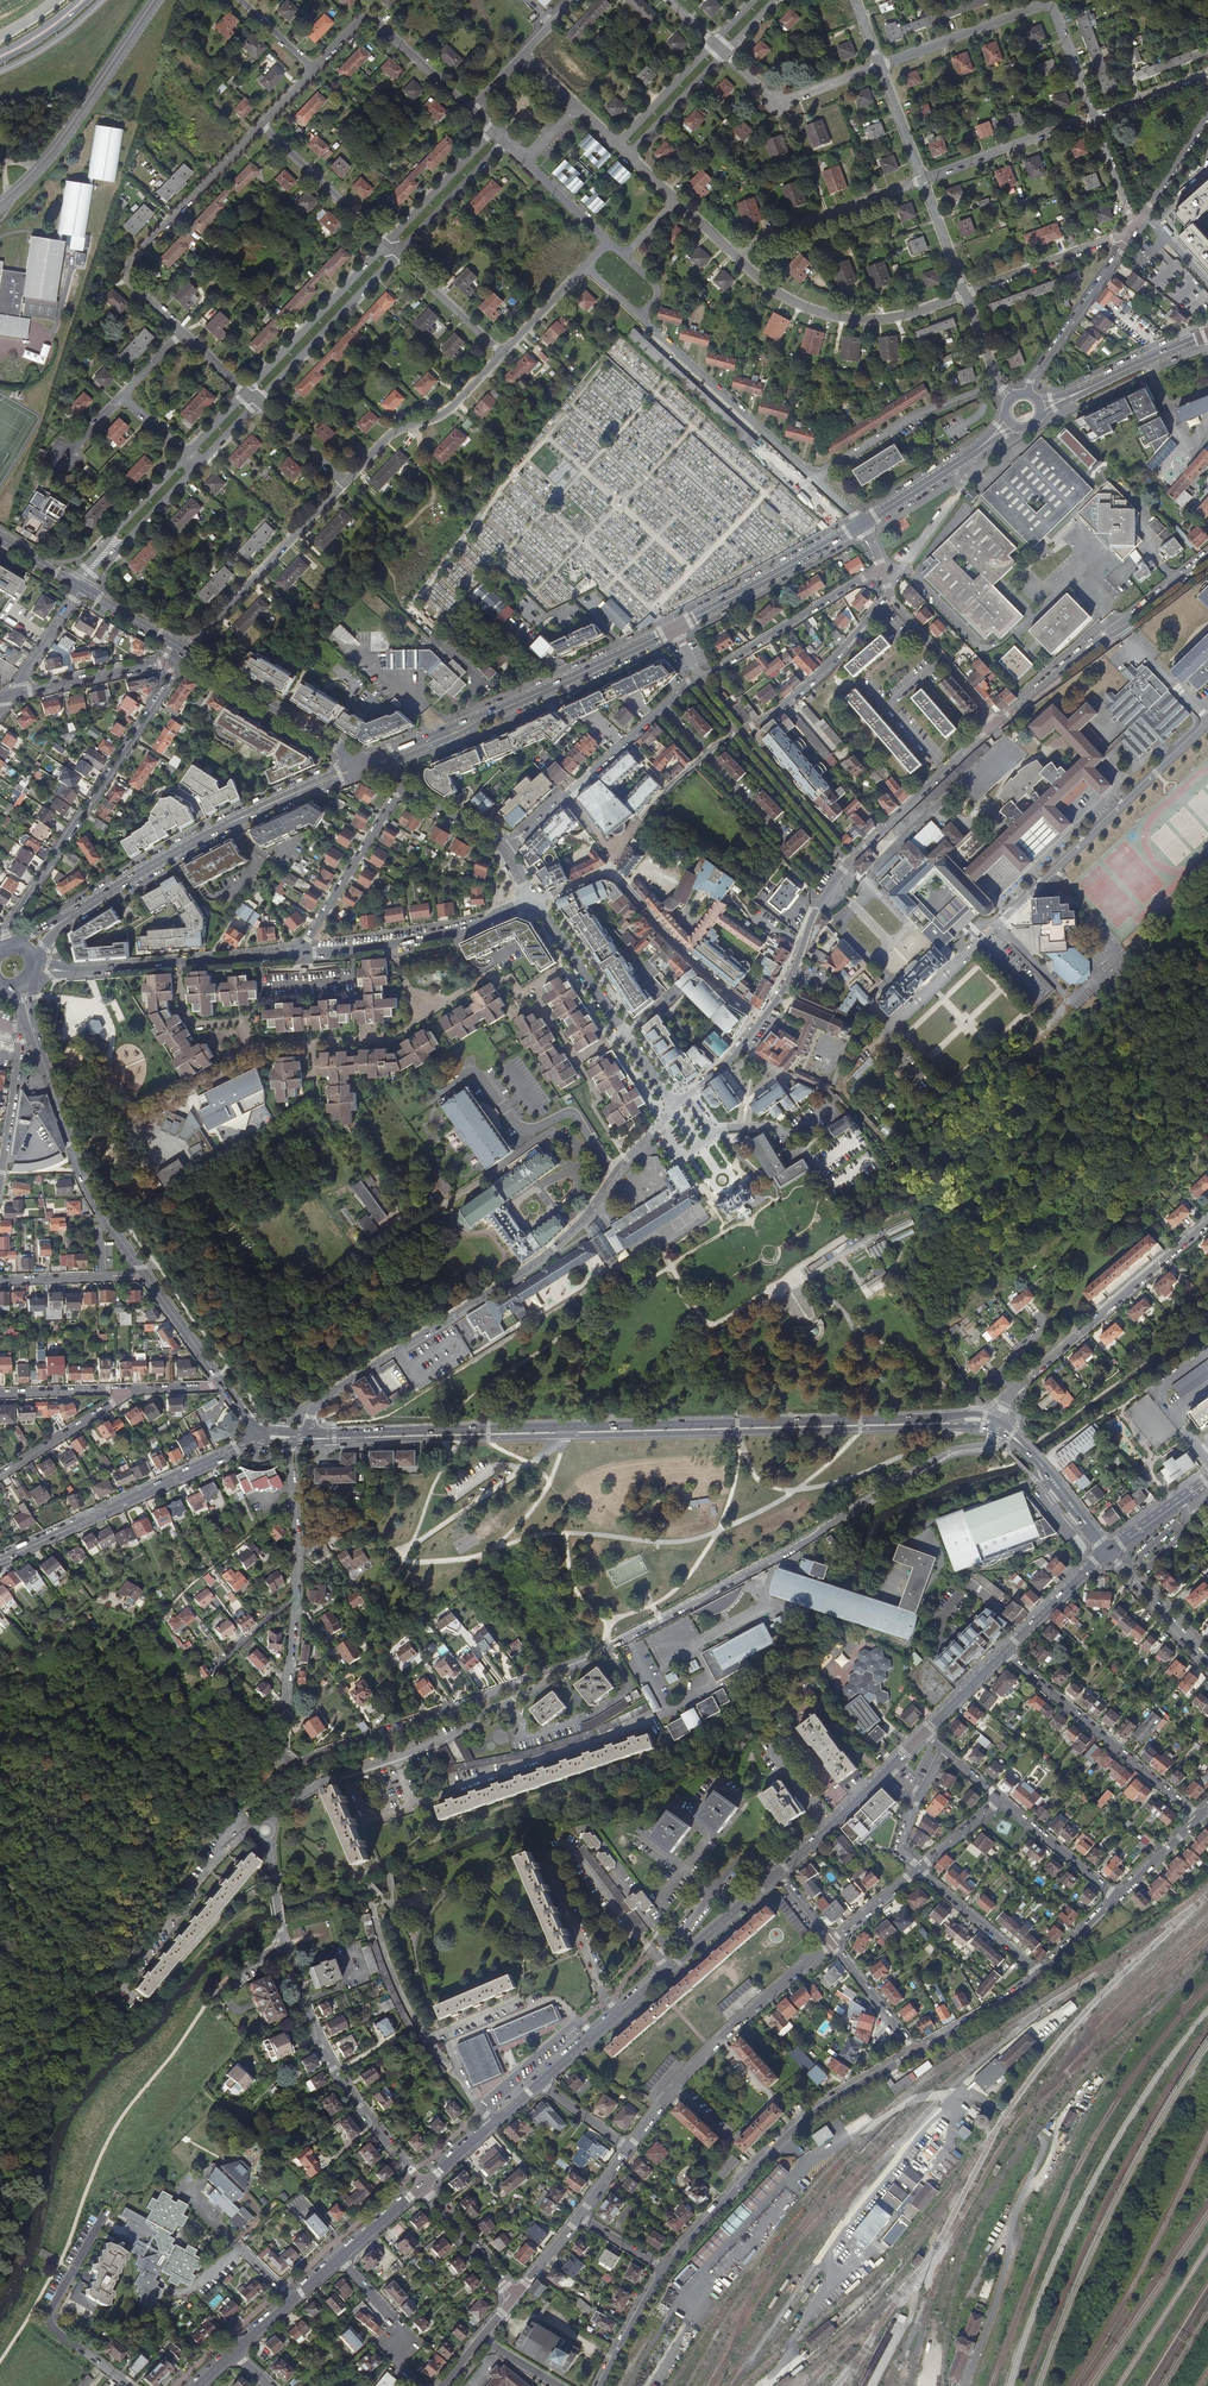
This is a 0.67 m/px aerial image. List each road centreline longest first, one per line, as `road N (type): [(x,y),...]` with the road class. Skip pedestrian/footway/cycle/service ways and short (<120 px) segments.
road 1 (residential): [(289,1442),(297,1547),(281,1754),(286,1765),(581,1659)]
road 2 (secondary): [(309,1433),(313,1410),(331,1392),(550,1251),(674,1108)]
road 3 (residential): [(581,1659),(712,1595),(949,1452),(986,1444),(995,1432)]
road 4 (track): [(885,1033),(856,1056),(840,1089),(922,1169),(985,1153),(1069,1112),(1104,1083),(1178,1055)]
road 5 (tertiary): [(999,1420),(973,1415),(572,1427)]
road 6 (tertiary): [(572,1436),(995,1432)]
road 7 (track): [(577,1177),(578,1157),(550,1133),(305,1308),(281,1299),(262,1271)]
road 8 (residential): [(267,1839),(293,1979),(318,2040),(374,2129),(423,2185)]
road 9 (residential): [(9,945),(5,929),(169,684),(163,661)]
road 10 (residential): [(916,2053),(800,2125),(665,2270)]
road 11 (tertiary): [(778,1873),(540,2082)]
road 12 (residential): [(880,66),(1047,6),(1093,116)]
road 13 (residential): [(763,1019),(707,976),(613,874),(536,900)]
road 14 (residential): [(831,1943),(711,2048),(628,2149)]
road 15 (residential): [(1207,1221),(1016,1388),(999,1420)]
road 16 (secondary): [(0,1560),(259,1439)]
road 17 (residential): [(183,331),(129,279),(127,264),(262,124)]
road 18 (tertiary): [(295,1442),(572,1436)]
road 19 (secondary): [(1207,556),(996,724)]
road 20 (tertiary): [(146,1276),(87,1188),(34,1034)]
road 21 (tertiary): [(572,1427),(309,1433)]
road 22 (residential): [(699,678),(507,850)]
road 23 (unclassified): [(154,0),(60,140),(0,202)]
road 24 (residential): [(1005,1652),(1199,1817)]
road 25 (residential): [(965,294),(912,314),(846,319),(787,298),(734,254)]
road 26 (residential): [(299,953),(456,932),(536,900)]
road 27 (residential): [(639,316),(815,478)]
road 28 (residential): [(186,651),(345,483)]
road 29 (residential): [(73,971),(299,953)]
road 30 (residential): [(882,567),(699,678)]
road 31 (primary): [(862,524),(675,628)]
road 32 (residential): [(314,68),(358,22),(374,19),(471,110)]
road 33 (residential): [(394,1758),(459,1732),(581,1659)]
road 34 (tertiary): [(363,761),(186,651)]
road 35 (residential): [(815,478),(909,417),(999,384)]
road 36 (residential): [(502,353),(445,412),(384,440),(345,483)]
road 37 (primary): [(244,817),(65,919)]
road 38 (residential): [(739,734),(825,670),(889,596)]
road 39 (residential): [(386,243),(246,392)]
road 40 (residential): [(258,402),(398,254)]
road 41 (tertiary): [(925,1733),(778,1873)]
road 42 (residential): [(734,254),(923,180)]
road 43 (secondary): [(849,862),(996,724)]
road 44 (residential): [(403,785),(299,953)]
road 45 (residential): [(1030,394),(1033,376),(1134,230)]
road 46 (primary): [(675,628),(501,710)]
road 47 (residential): [(725,54),(775,105),(880,66)]
road 48 (primary): [(1207,335),(1040,407)]
road 49 (residential): [(923,180),(1093,116)]
road 50 (residential): [(1134,230),(965,294)]
road 51 (secondary): [(763,1019),(849,862)]
road 52 (primary): [(1009,423),(862,524)]
road 53 (track): [(1207,870),(1161,920),(1137,969),(1093,1002)]
road 54 (residential): [(187,456),(78,576),(82,588)]
road 55 (residential): [(386,243),(262,124)]
road 56 (residential): [(739,734),(849,862)]
road 57 (residential): [(82,588),(198,466)]
road 58 (residential): [(996,724),(889,596)]
road 59 (residential): [(919,1868),(1040,1974)]
road 60 (tertiary): [(624,1033),(536,900)]
road 61 (residential): [(0,1476),(132,1390)]
road 62 (residential): [(22,1026),(0,1182)]
road 63 (tertiary): [(540,2082),(423,2185)]
road 64 (residential): [(340,2258),(397,2324),(400,2364),(418,2385)]
road 65 (residential): [(398,254),(505,142)]
road 66 (residential): [(493,131),(386,243)]
road 67 (residential): [(163,661),(12,694)]
road 68 (residential): [(1001,1799),(1117,1897)]
road 69 (residential): [(1107,1551),(1207,1664)]
road 70 (primary): [(501,710),(363,761)]
road 71 (residential): [(1040,1974),(916,2053)]
road 72 (residential): [(0,1280),(146,1276)]
road 73 (residential): [(423,2185),(513,2298)]
road 74 (residential): [(502,353),(398,254)]
road 75 (tertiary): [(1107,1551),(1005,1652)]
road 76 (residential): [(394,1758),(314,1786),(270,1824)]
road 77 (primary): [(374,768),(501,710)]
road 78 (residential): [(831,1943),(916,2053)]
road 79 (primary): [(244,817),(374,768)]
road 80 (residential): [(714,43),(619,144)]
road 81 (residential): [(630,155),(725,54)]
road 82 (residential): [(943,1750),(899,1849),(919,1868)]
road 83 (tertiary): [(1107,1551),(1022,1445)]
road 84 (residential): [(640,821),(713,747),(739,734)]
road 85 (residential): [(0,1393),(132,1390)]
road 86 (primary): [(363,761),(244,817)]
road 87 (residential): [(665,2270),(602,2385)]
road 88 (tertiary): [(221,1381),(146,1276)]
road 89 (residential): [(82,588),(12,694)]
road 90 (secondary): [(674,1108),(723,1069),(763,1019)]
road 91 (tertiary): [(1207,1479),(1107,1551)]
road 92 (tertiary): [(507,850),(403,785)]
road 93 (residential): [(1093,116),(1207,73)]
road 94 (residential): [(880,66),(923,180)]
road 95 (residential): [(923,180),(965,294)]
road 96 (residential): [(586,267),(502,353)]

